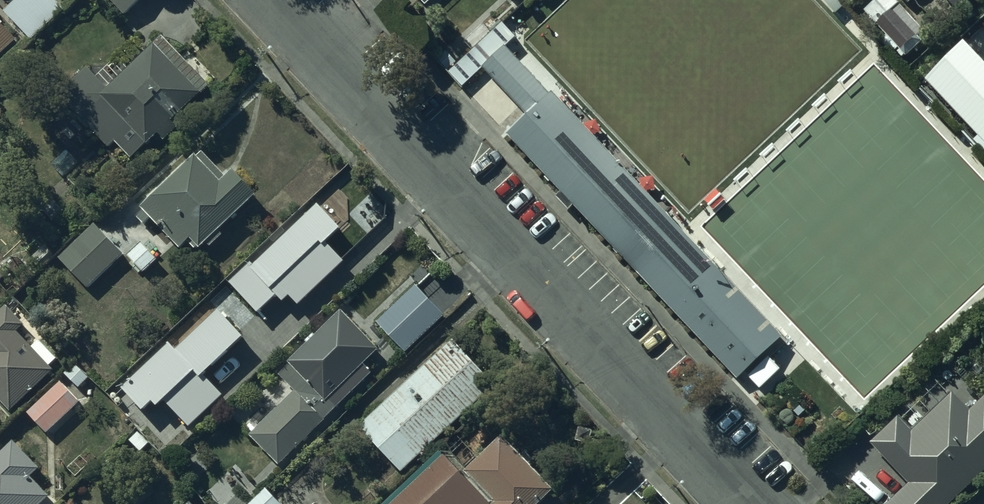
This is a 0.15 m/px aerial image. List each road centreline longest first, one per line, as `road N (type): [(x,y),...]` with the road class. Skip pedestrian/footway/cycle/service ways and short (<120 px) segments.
road 1 (residential): [(276,0),(752,503)]

